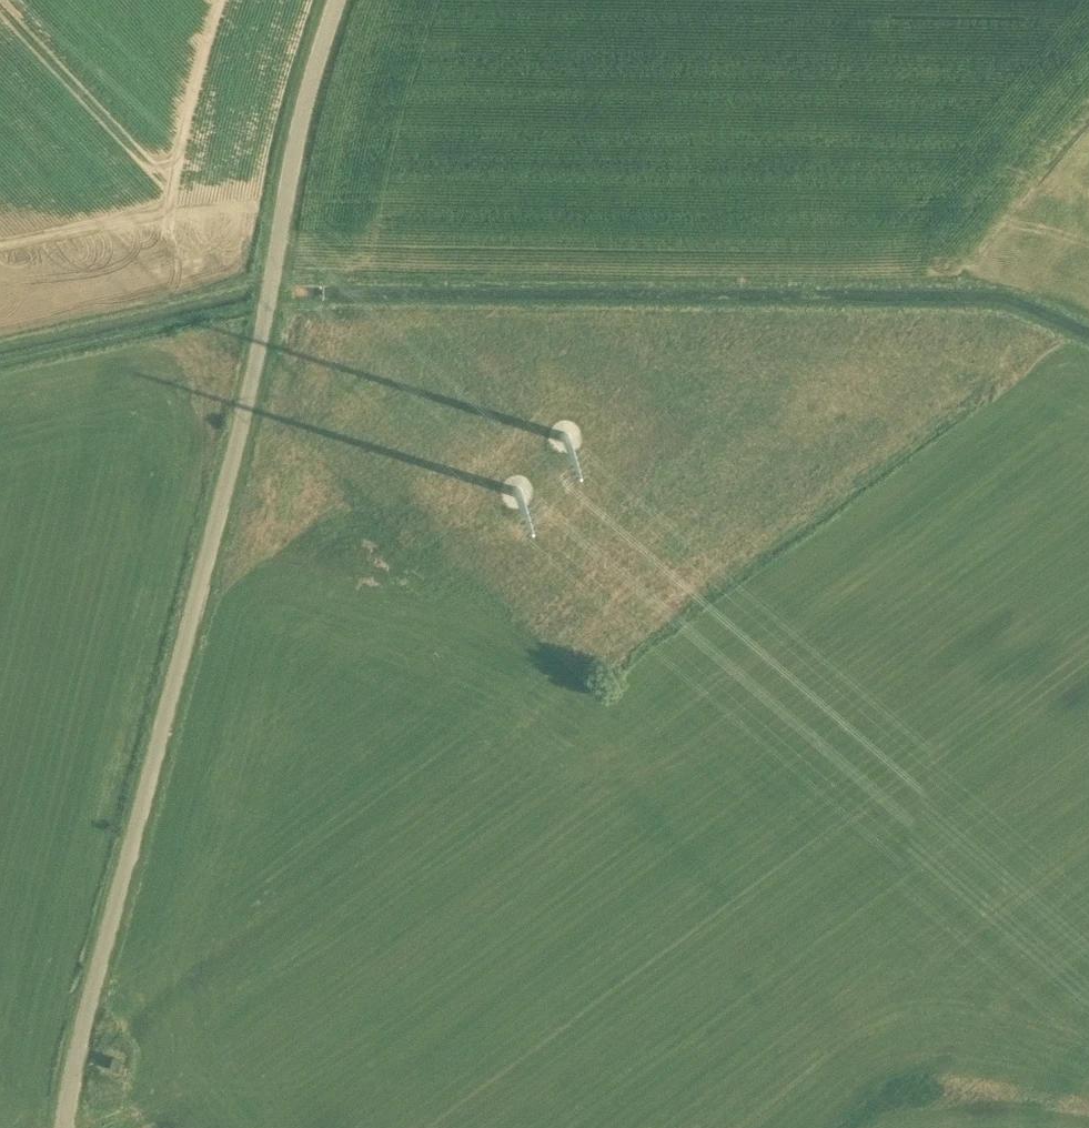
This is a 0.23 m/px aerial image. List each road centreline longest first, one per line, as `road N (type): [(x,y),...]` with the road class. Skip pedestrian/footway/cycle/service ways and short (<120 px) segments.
road 1 (unclassified): [(65,1127),(252,376),(303,109),(336,0)]

